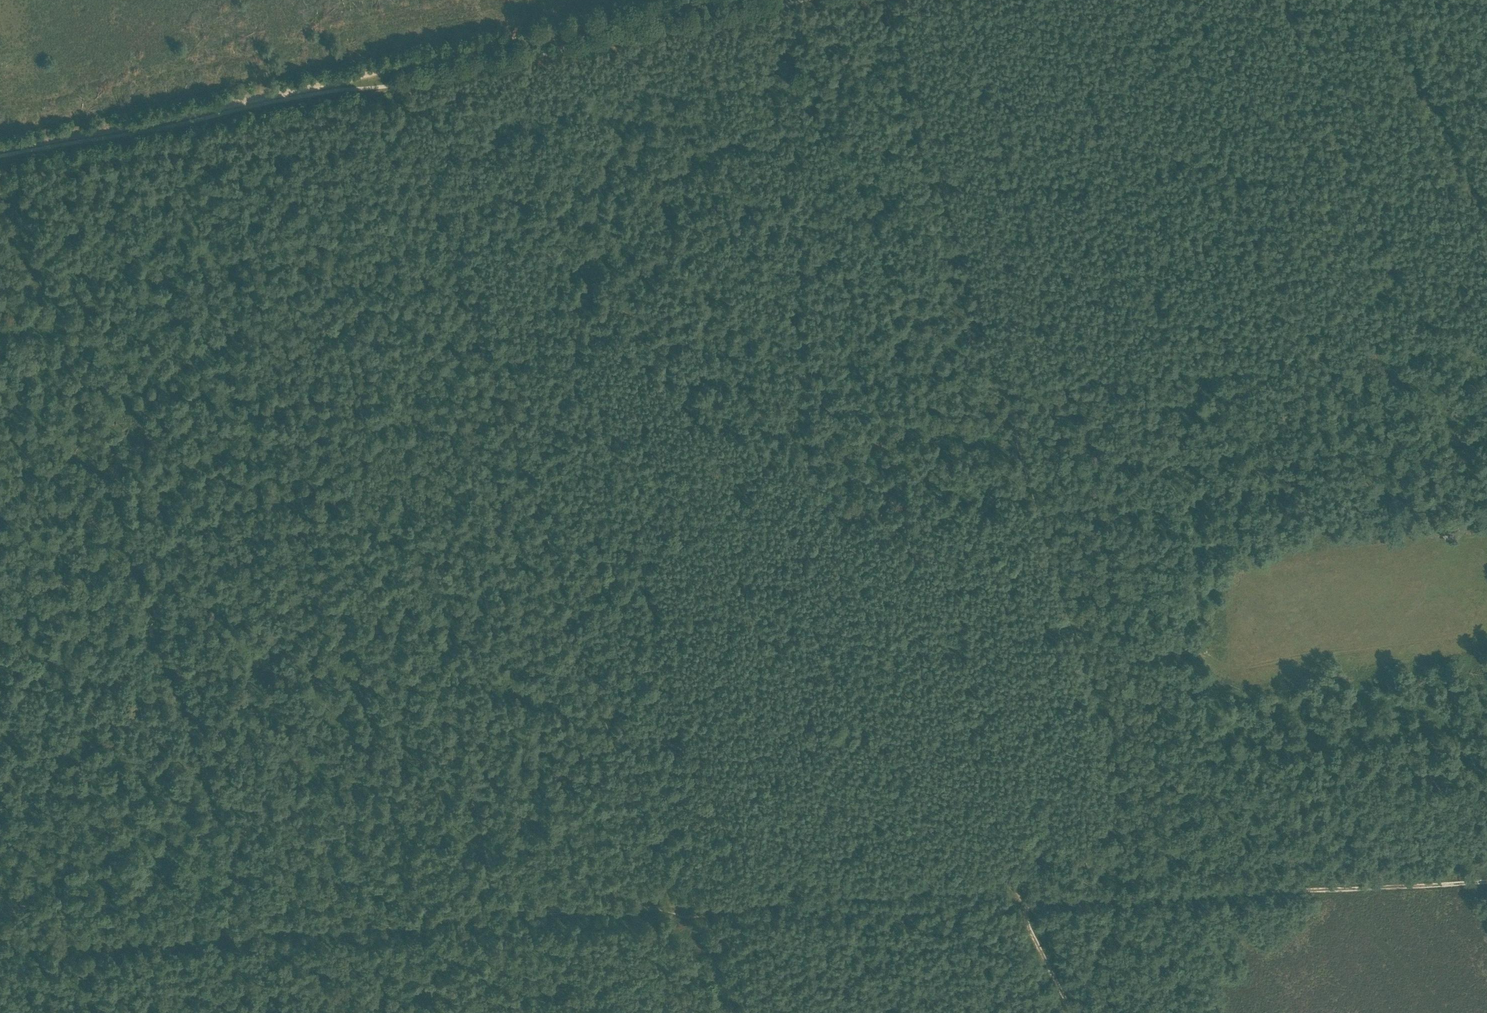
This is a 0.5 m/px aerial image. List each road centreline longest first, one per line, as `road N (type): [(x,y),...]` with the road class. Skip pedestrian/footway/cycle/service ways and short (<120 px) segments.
road 1 (track): [(0,949),(667,912),(999,883),(1020,899)]
road 2 (track): [(886,0),(1071,635),(1096,651),(1131,657),(1260,644)]
road 3 (track): [(0,151),(720,0)]
road 4 (track): [(1486,881),(1020,899)]
road 5 (track): [(1020,899),(1074,1012)]

